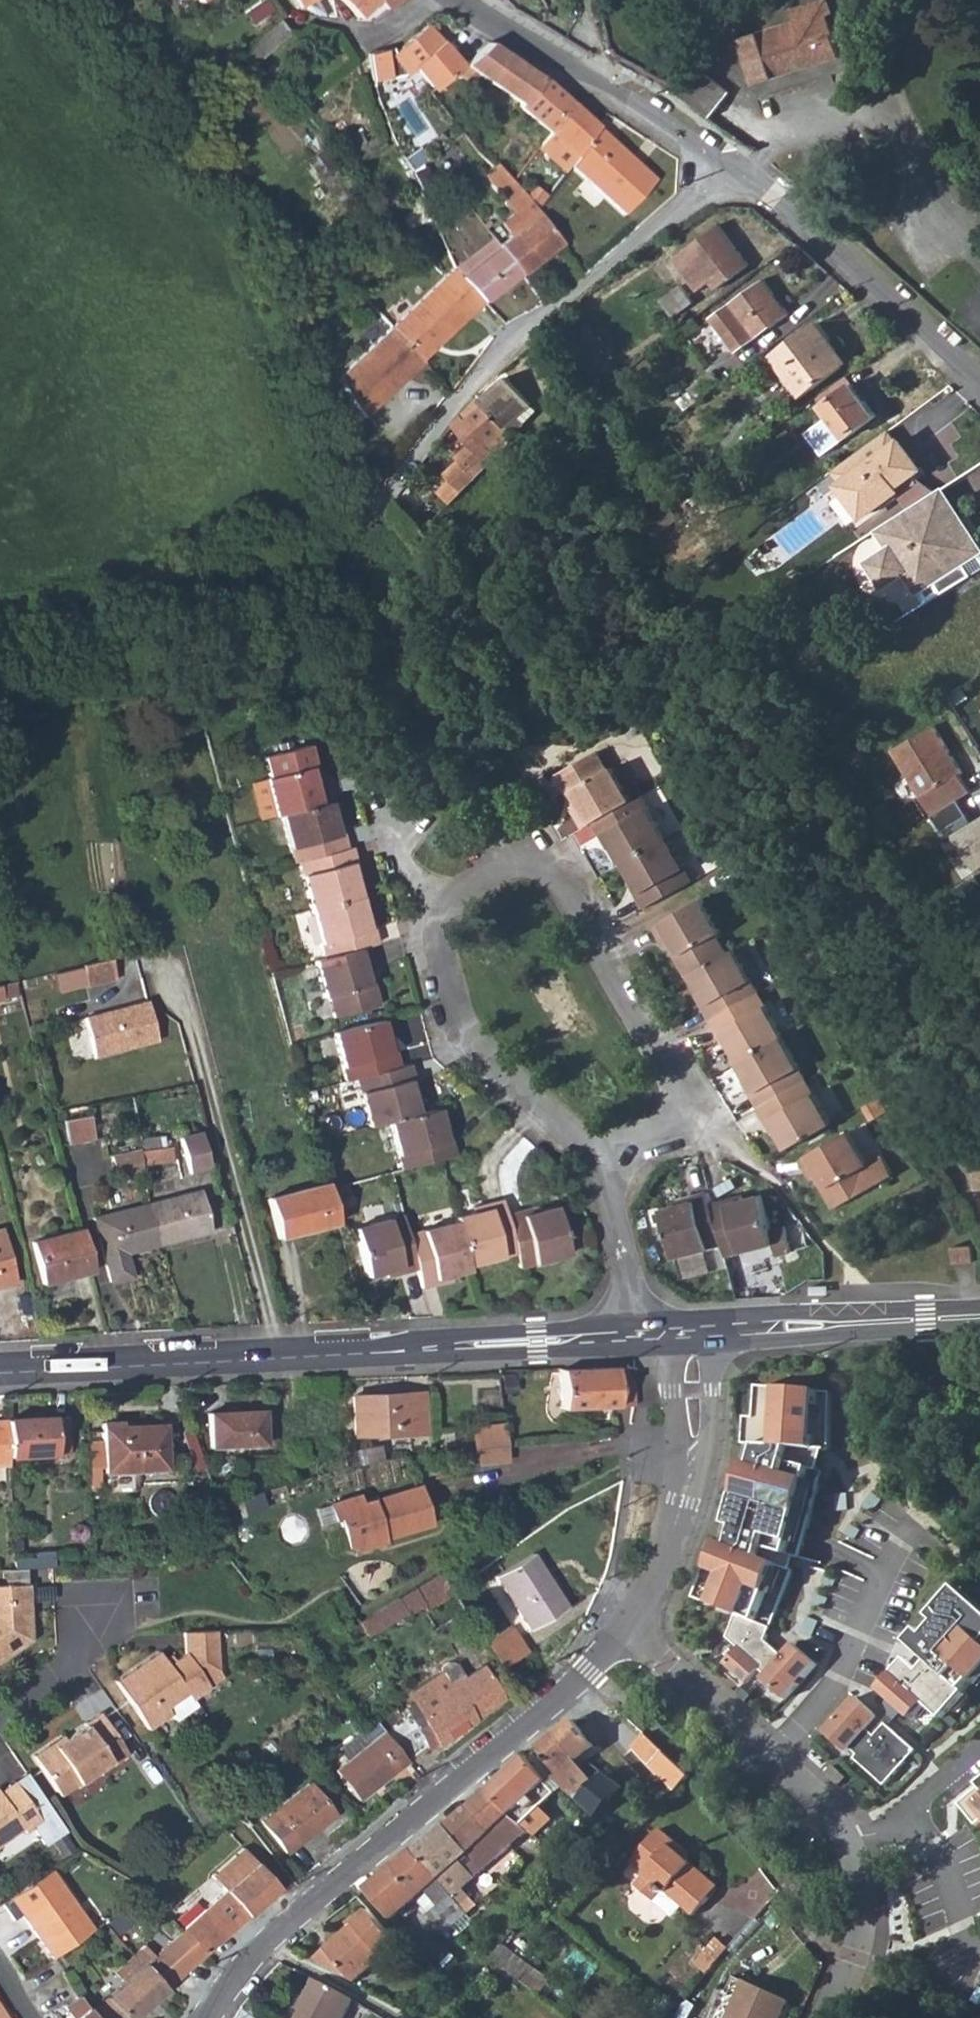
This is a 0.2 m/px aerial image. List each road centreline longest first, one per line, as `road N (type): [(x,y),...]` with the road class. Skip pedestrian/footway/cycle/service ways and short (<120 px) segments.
road 1 (residential): [(607,1167),(473,1041),(445,982),(439,930),(479,878),(525,859),(545,865),(681,1104),(673,1128),(640,1144)]
road 2 (tertiary): [(0,1371),(640,1335)]
road 3 (residential): [(624,1628),(587,1673),(250,1959),(204,2017)]
road 4 (residential): [(735,168),(496,356),(384,494)]
road 5 (residential): [(624,1628),(663,1668),(781,1752),(828,1806),(859,1865),(864,1908),(857,1940)]
road 6 (unclassified): [(735,168),(979,381)]
road 7 (residential): [(460,0),(735,168)]
road 8 (residential): [(694,1332),(690,1467),(657,1580),(624,1628)]
road 9 (tertiary): [(979,1317),(694,1332)]
road 10 (residential): [(640,1335),(607,1167)]
road 11 (track): [(979,246),(886,105)]
road 12 (residential): [(424,0),(394,31),(348,29),(291,10),(283,0)]
road 13 (residential): [(0,1716),(78,1661),(97,1615)]
road 14 (residential): [(979,1947),(958,1936),(885,1951),(857,1940)]

